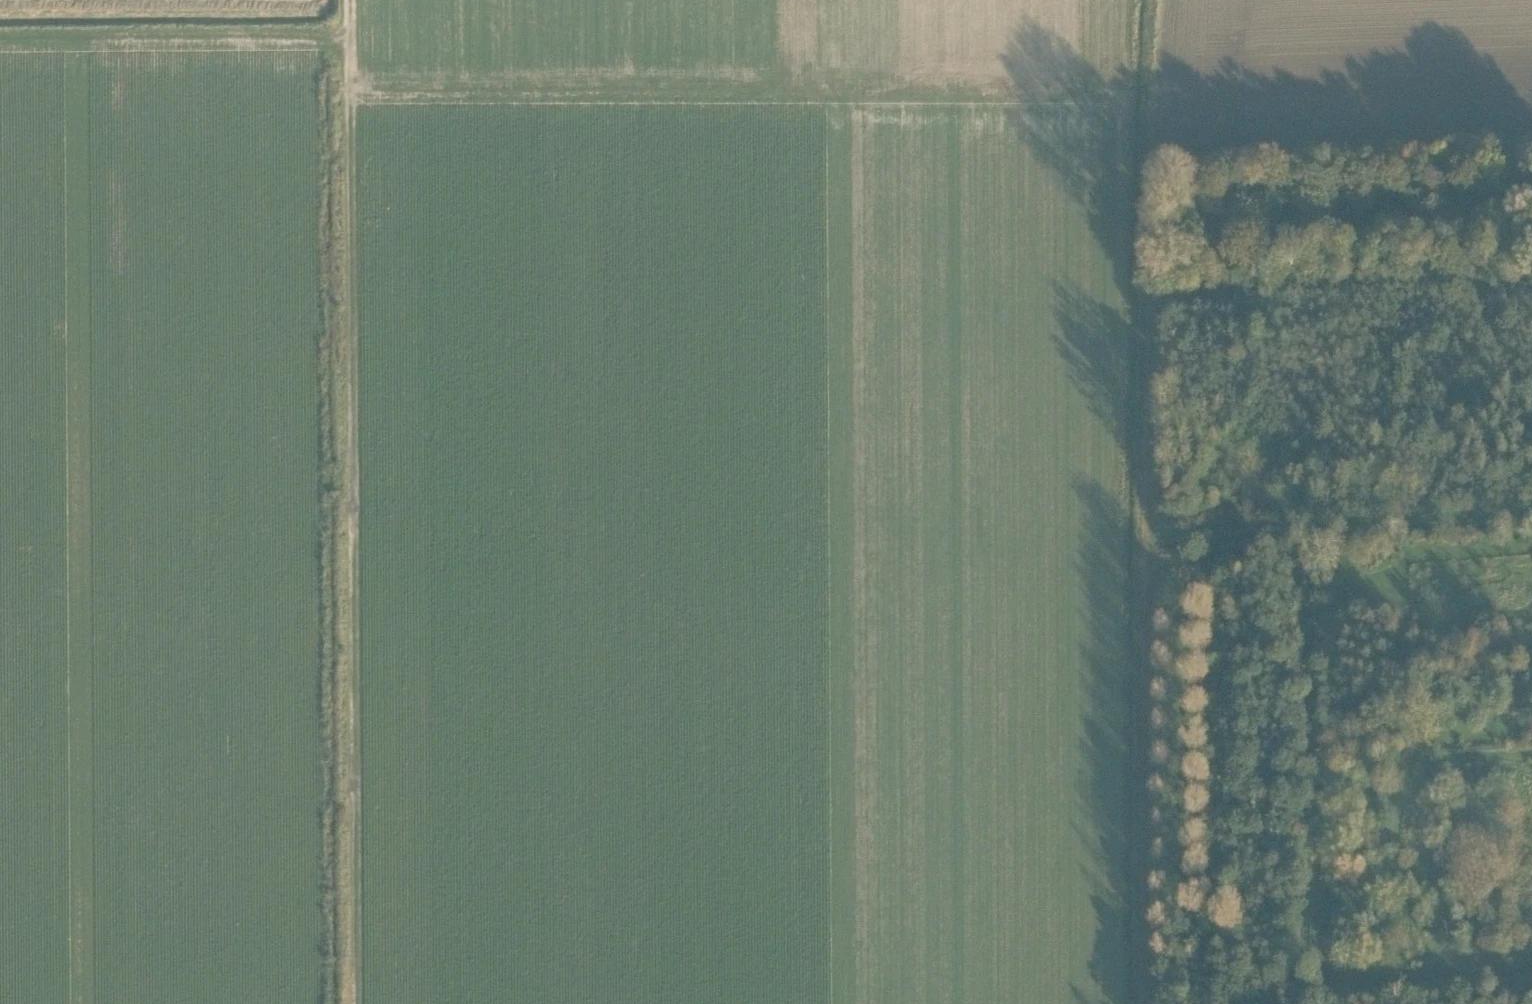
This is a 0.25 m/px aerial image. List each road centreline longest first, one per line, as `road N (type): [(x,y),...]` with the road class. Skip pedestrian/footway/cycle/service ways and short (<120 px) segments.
road 1 (track): [(358,1003),(350,0)]

